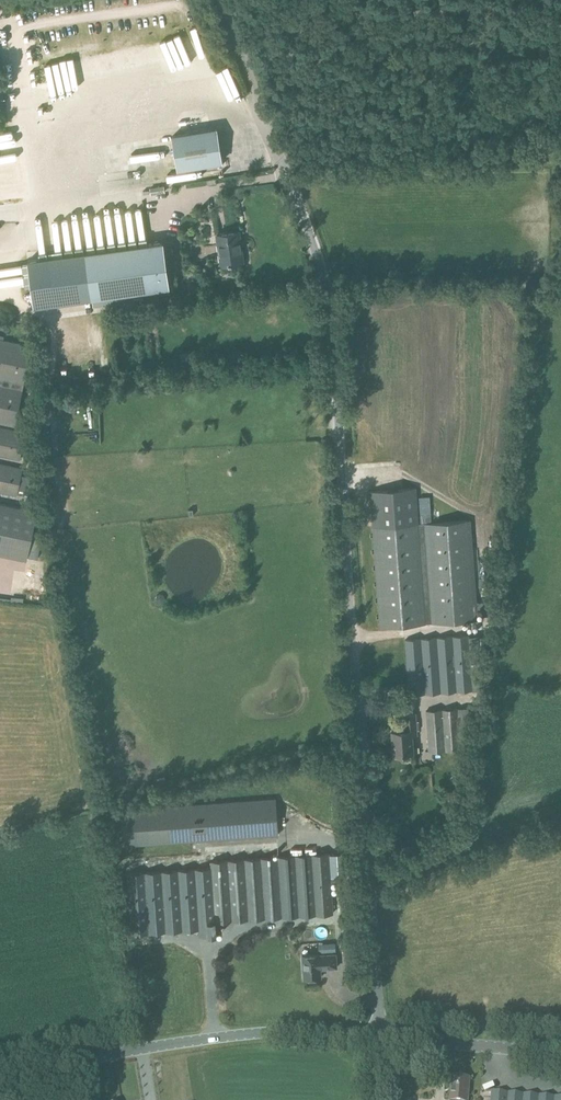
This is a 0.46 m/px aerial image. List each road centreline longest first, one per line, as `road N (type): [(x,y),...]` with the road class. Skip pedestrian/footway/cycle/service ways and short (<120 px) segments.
road 1 (unclassified): [(379,1036),(333,291),(223,0)]
road 2 (unclassified): [(0,1074),(258,1031),(379,1036)]
road 3 (unclassified): [(379,1036),(560,1053)]

